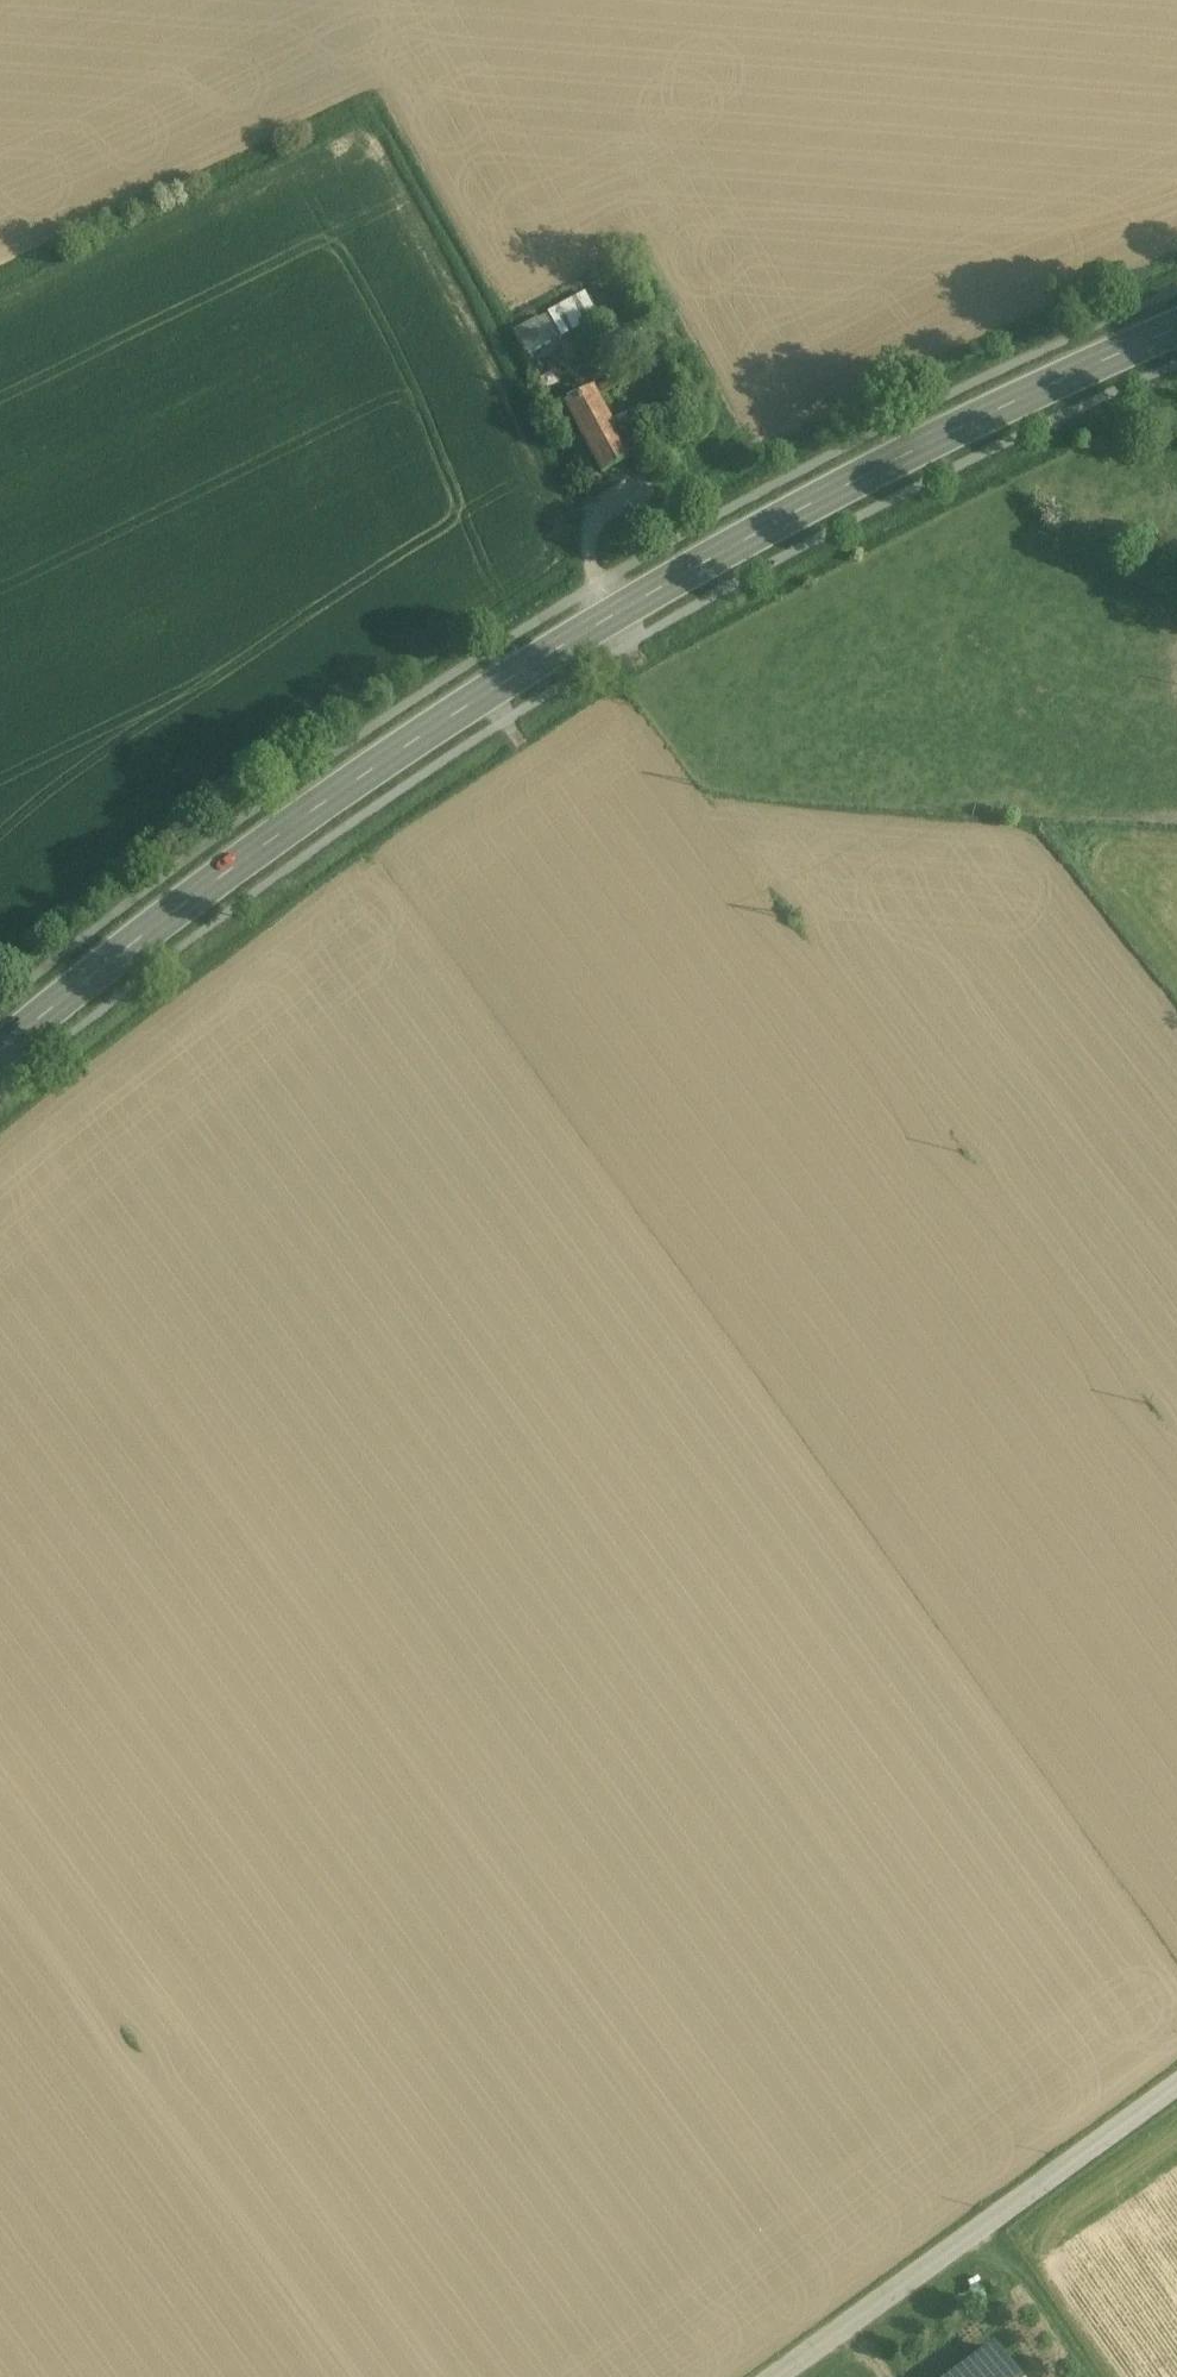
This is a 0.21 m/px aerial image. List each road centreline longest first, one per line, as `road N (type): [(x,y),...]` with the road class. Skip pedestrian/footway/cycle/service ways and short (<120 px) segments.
road 1 (primary): [(0,1053),(202,890),(528,662),(850,484)]
road 2 (unclassified): [(1176,2084),(771,2376)]
road 3 (primary): [(850,484),(1176,331)]

